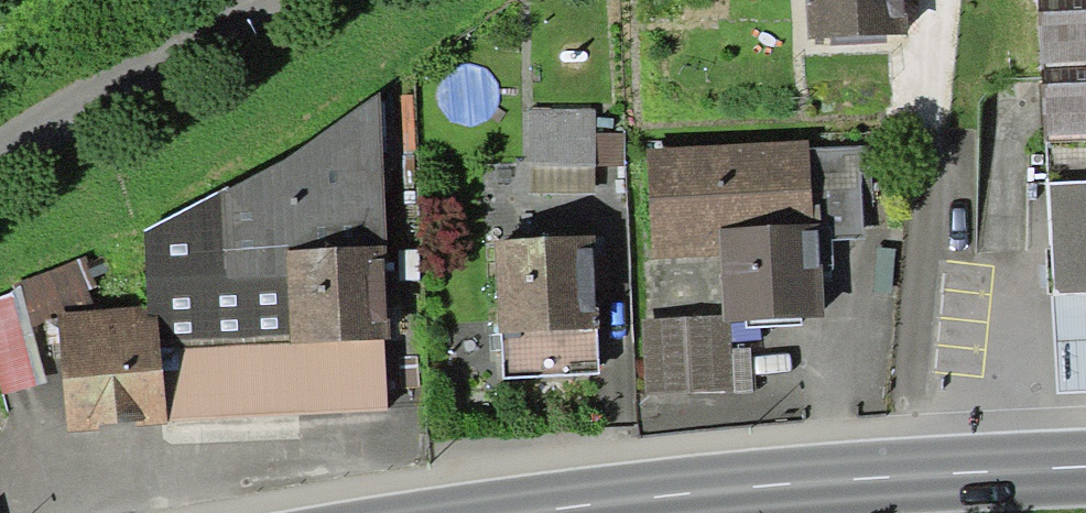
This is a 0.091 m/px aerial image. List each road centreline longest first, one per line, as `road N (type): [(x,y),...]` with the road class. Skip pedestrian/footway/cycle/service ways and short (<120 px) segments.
road 1 (secondary): [(1085,468),(608,500),(525,512)]
road 2 (residential): [(260,0),(0,153)]

